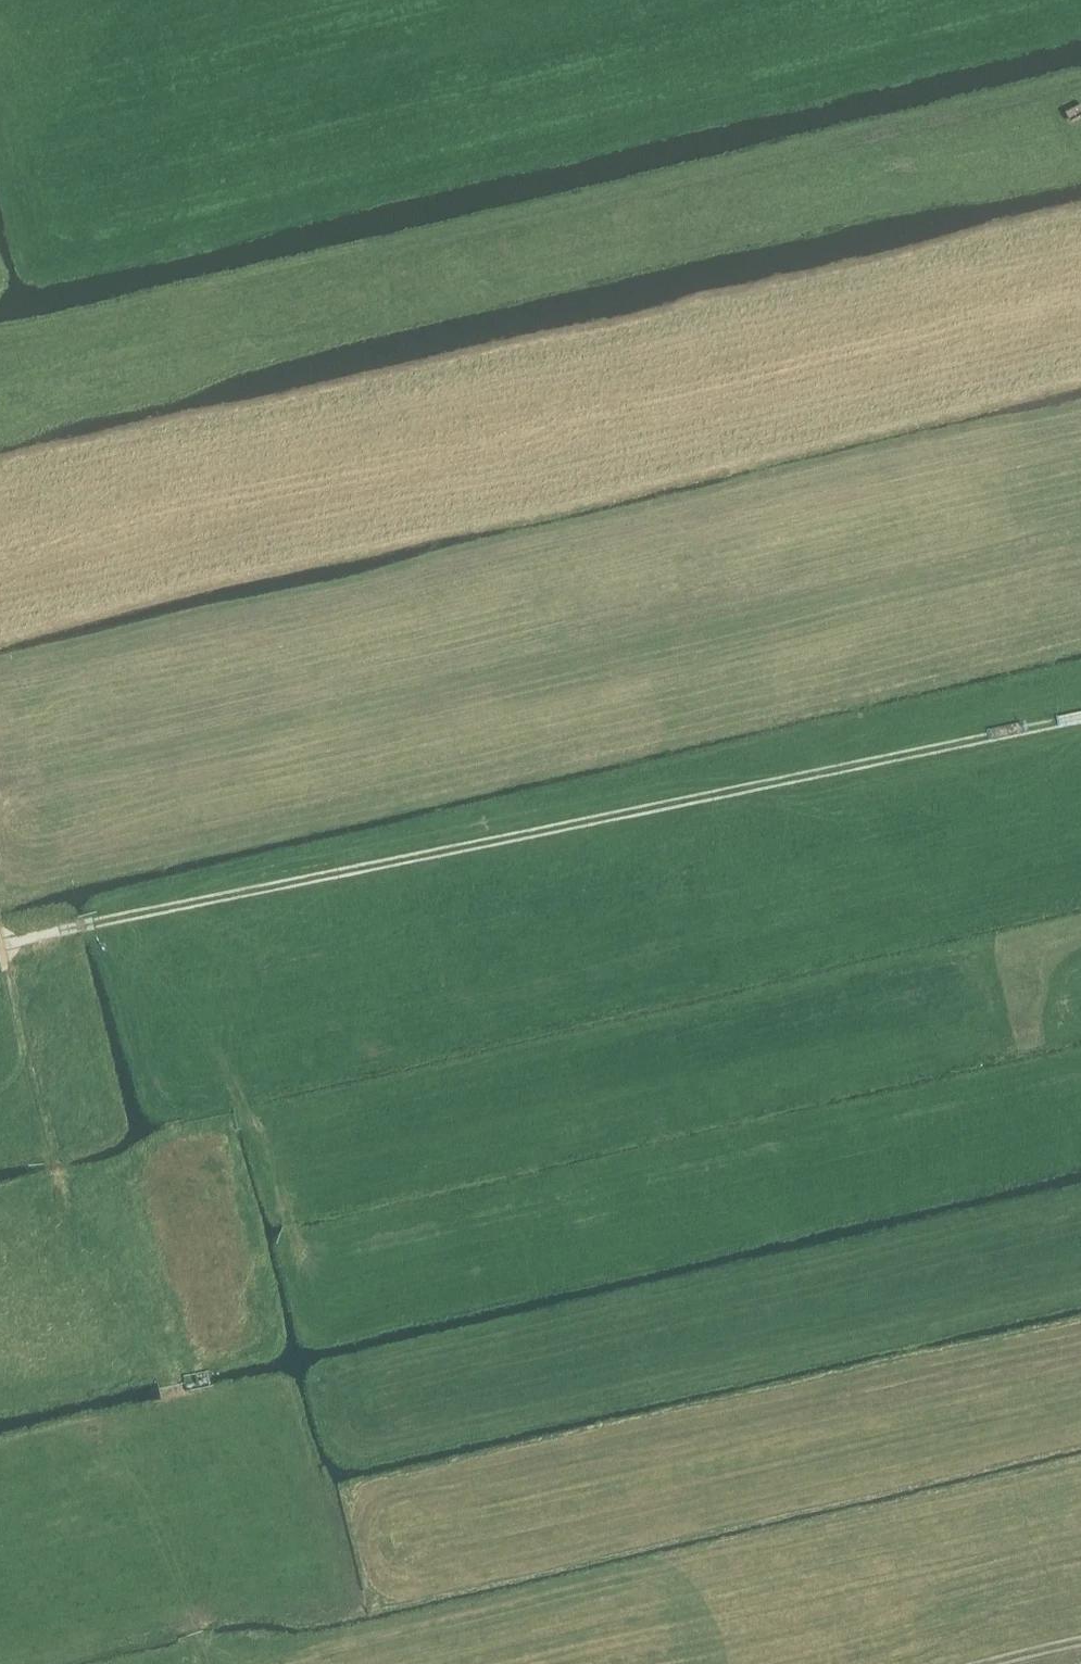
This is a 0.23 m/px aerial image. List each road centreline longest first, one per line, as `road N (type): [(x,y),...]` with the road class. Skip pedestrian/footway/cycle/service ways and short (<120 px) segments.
road 1 (track): [(5,942),(1080,721)]
road 2 (track): [(0,927),(61,1174)]

